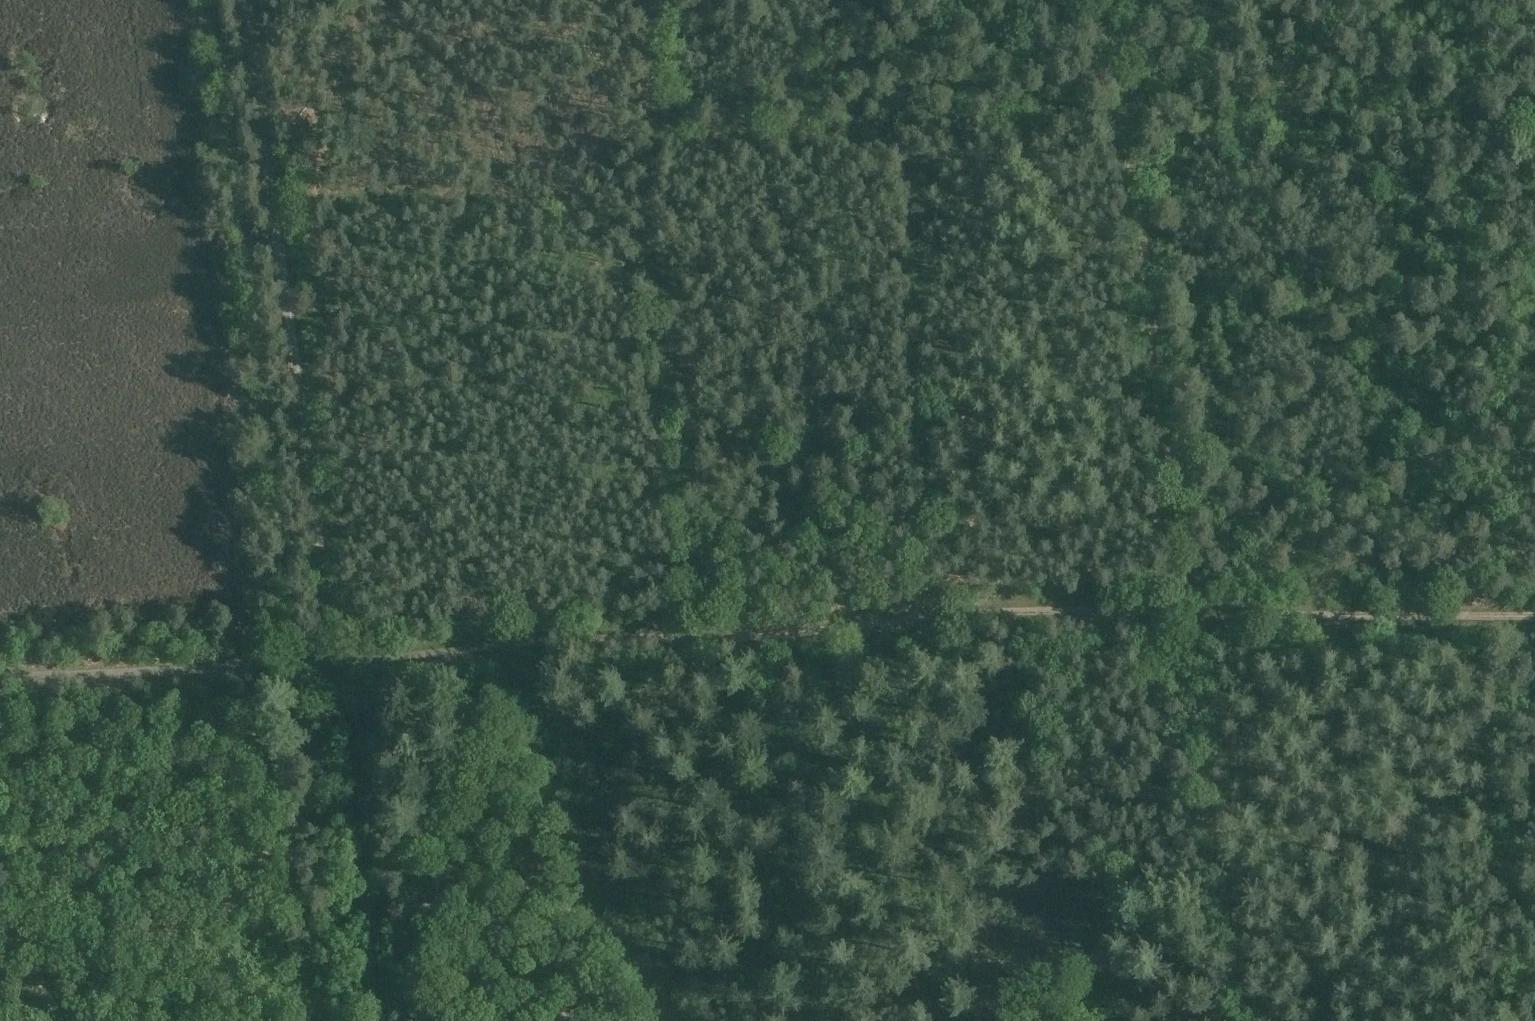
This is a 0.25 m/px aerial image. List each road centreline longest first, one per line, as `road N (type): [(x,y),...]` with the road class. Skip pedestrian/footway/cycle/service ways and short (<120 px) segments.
road 1 (track): [(1534,616),(1022,608),(754,637),(536,639),(331,665)]
road 2 (track): [(243,0),(331,665)]
road 3 (track): [(331,665),(371,1020)]
road 4 (track): [(331,665),(0,677)]

